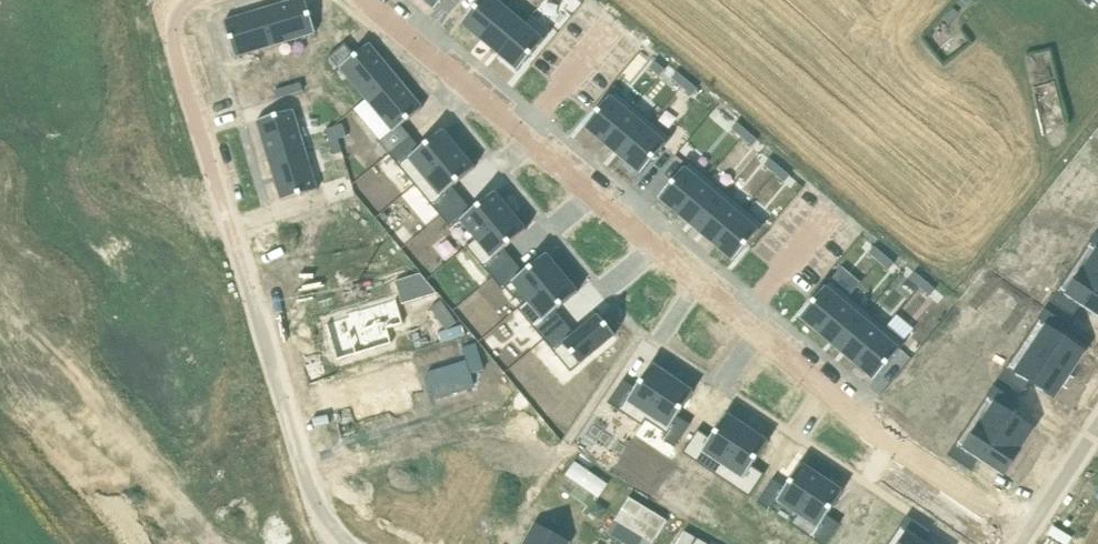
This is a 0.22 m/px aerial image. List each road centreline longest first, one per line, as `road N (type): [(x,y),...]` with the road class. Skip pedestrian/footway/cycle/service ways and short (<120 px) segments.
road 1 (residential): [(367,0),(880,435),(1028,529)]
road 2 (residential): [(330,543),(164,9),(183,0)]
road 3 (residential): [(1097,425),(1028,529)]

